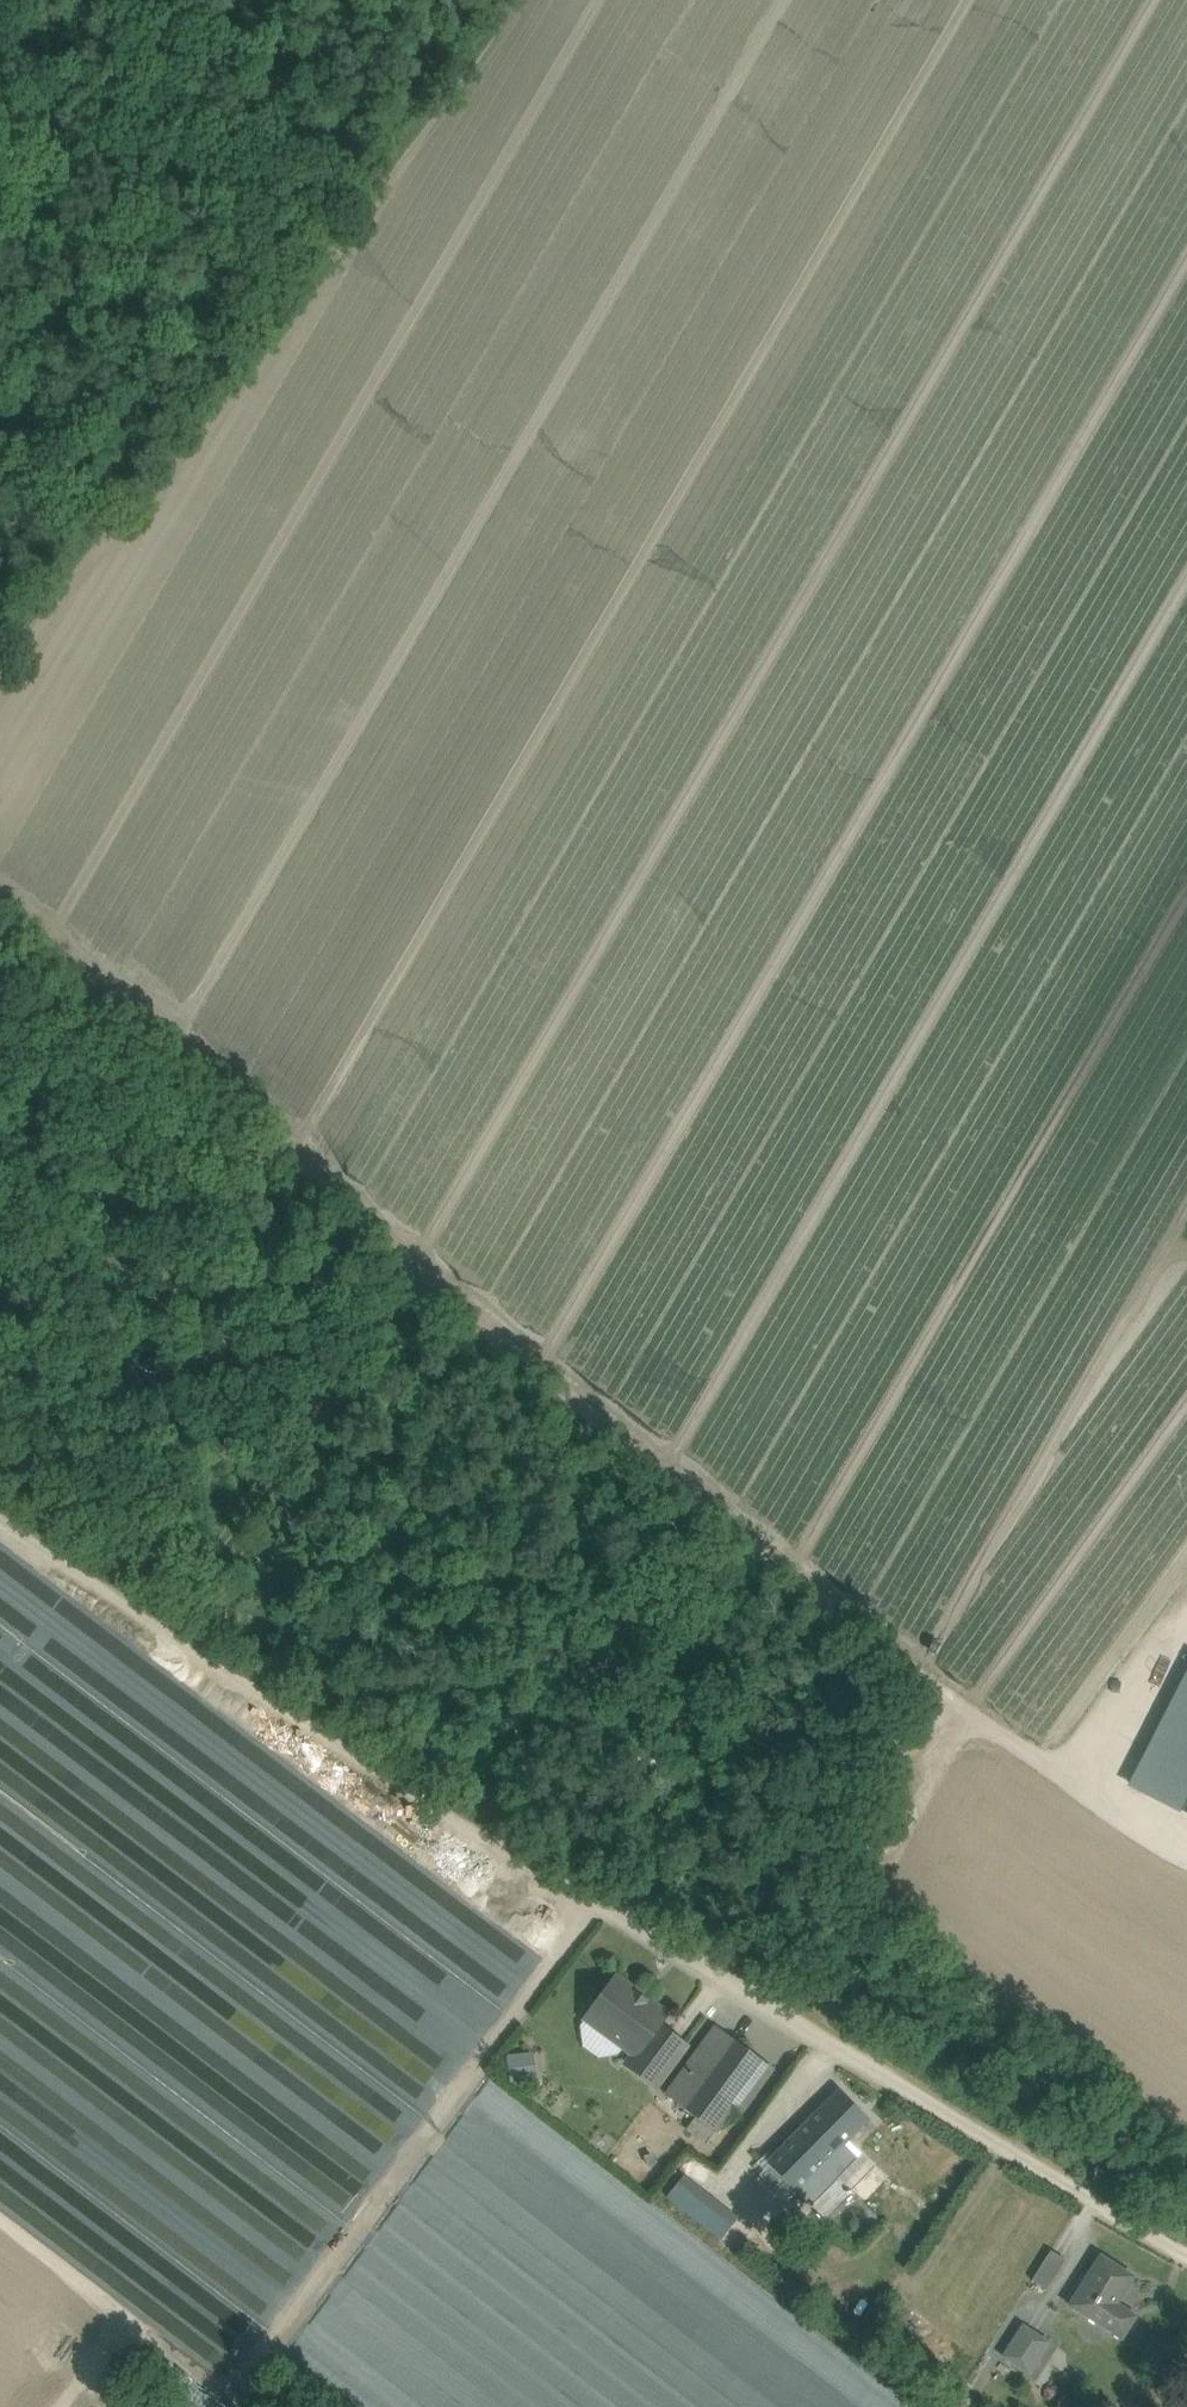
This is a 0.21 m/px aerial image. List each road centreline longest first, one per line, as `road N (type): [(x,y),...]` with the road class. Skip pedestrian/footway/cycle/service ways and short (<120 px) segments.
road 1 (track): [(0,1513),(387,1793),(1186,2255)]

